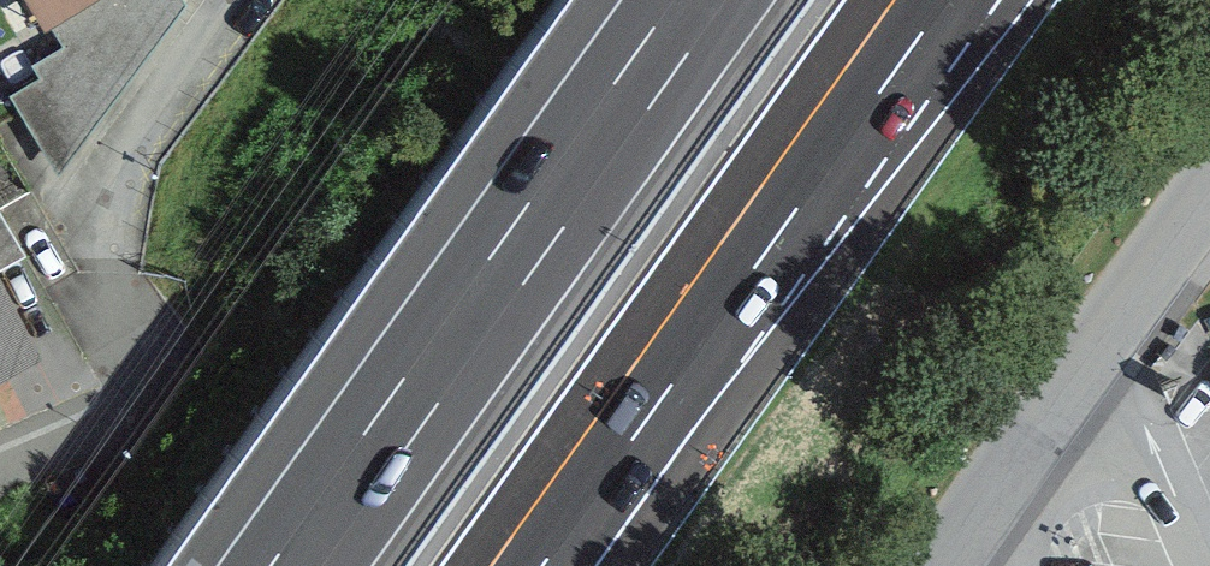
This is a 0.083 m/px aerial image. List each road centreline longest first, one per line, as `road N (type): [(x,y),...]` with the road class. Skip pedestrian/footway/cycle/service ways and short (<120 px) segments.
road 1 (motorway): [(699,0),(293,565)]
road 2 (motorway): [(519,565),(924,0)]
road 3 (residential): [(939,565),(1209,199)]

